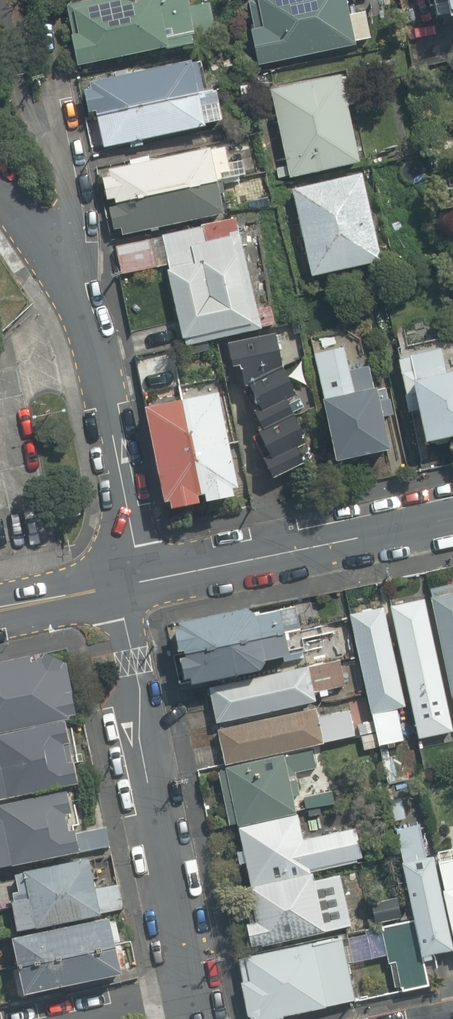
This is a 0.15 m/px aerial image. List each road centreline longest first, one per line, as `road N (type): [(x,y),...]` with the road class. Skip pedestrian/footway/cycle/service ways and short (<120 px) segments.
road 1 (residential): [(126,582),(129,546),(103,399),(63,276),(77,234),(60,148),(29,96)]
road 2 (residential): [(201,1018),(126,582)]
road 3 (tertiary): [(126,582),(452,518)]
road 4 (tertiary): [(0,608),(126,582)]

